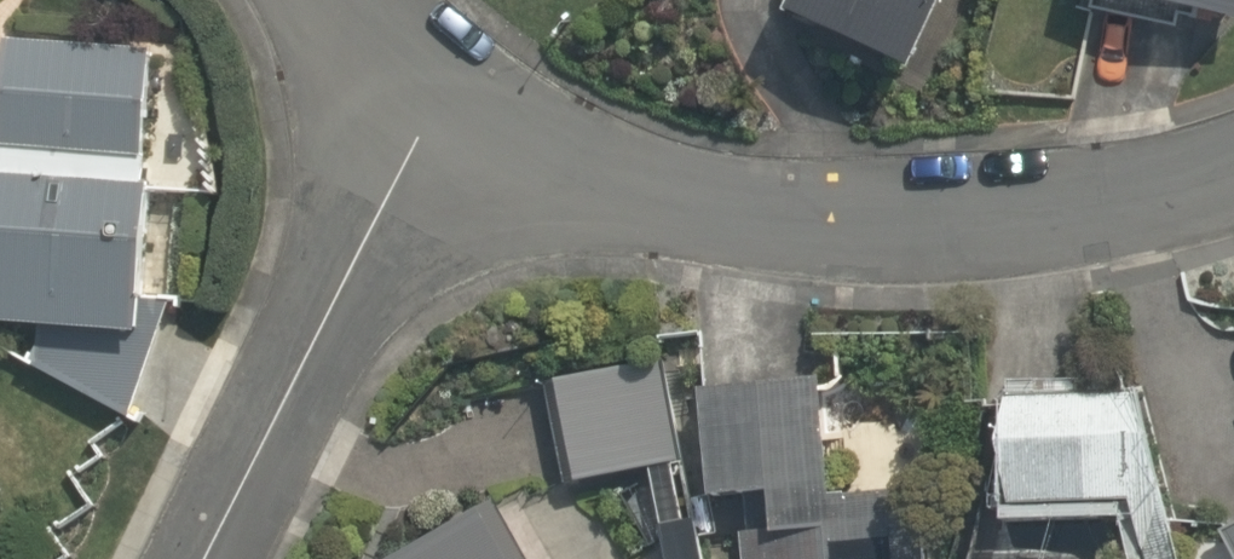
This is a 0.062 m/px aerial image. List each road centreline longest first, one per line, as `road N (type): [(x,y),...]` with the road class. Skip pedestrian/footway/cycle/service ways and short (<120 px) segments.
road 1 (residential): [(1233,162),(1138,200),(859,234),(631,183),(442,101)]
road 2 (residential): [(442,101),(210,558)]
road 3 (residential): [(442,101),(341,0)]

